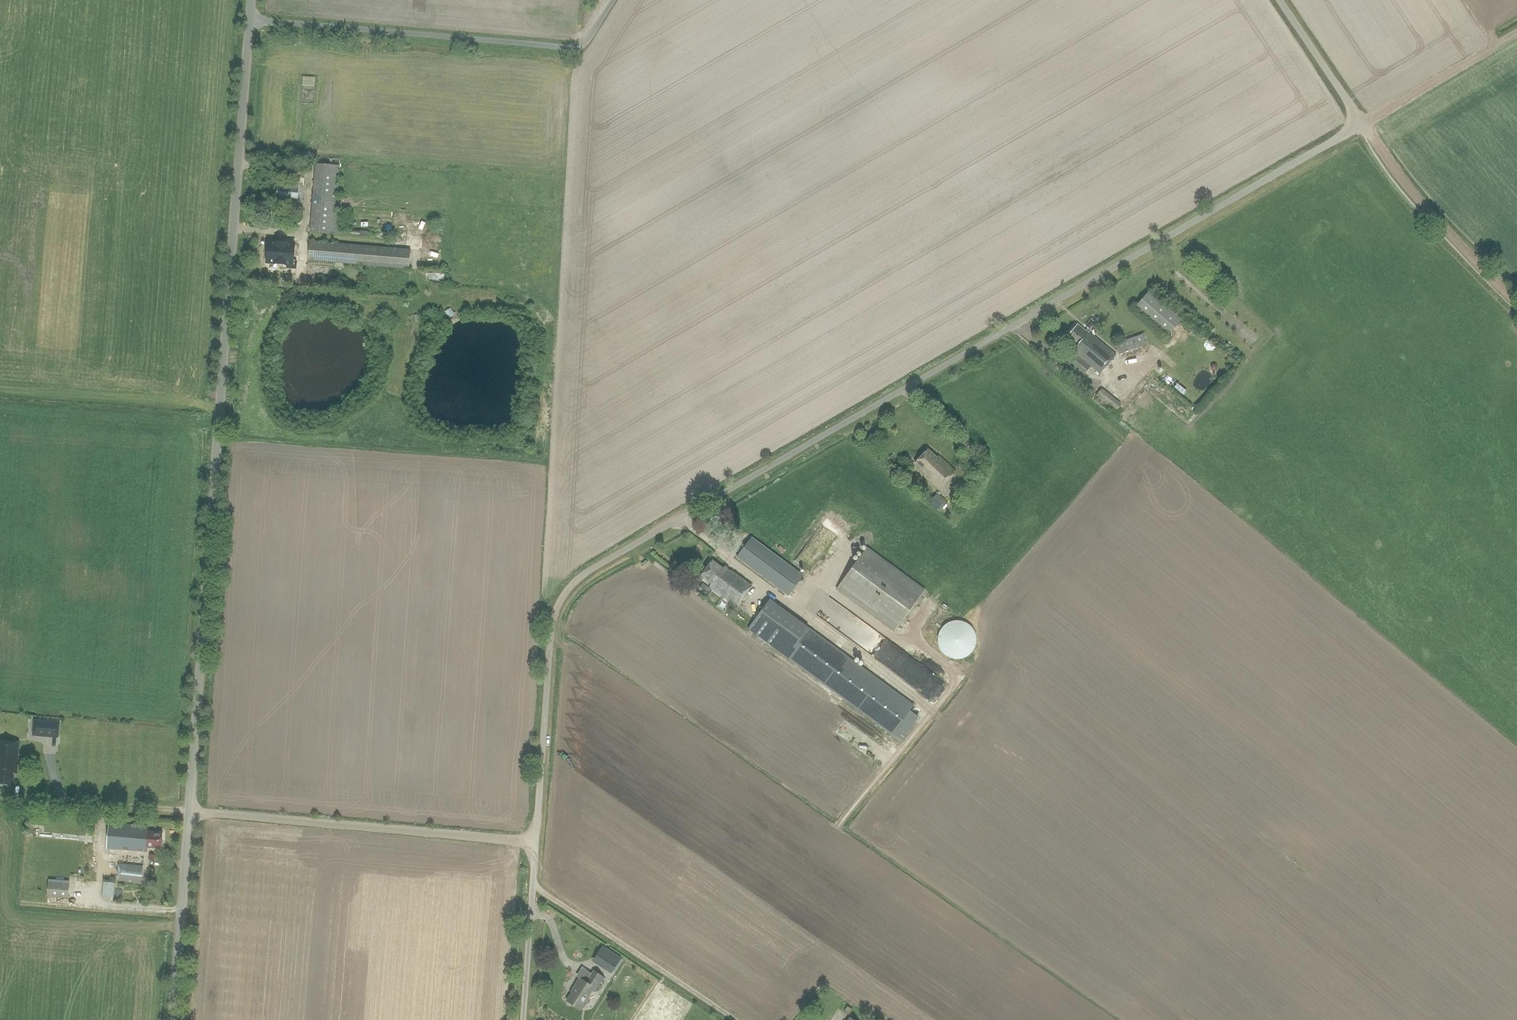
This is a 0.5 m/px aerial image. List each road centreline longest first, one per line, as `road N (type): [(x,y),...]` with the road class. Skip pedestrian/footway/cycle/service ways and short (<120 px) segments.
road 1 (unclassified): [(525,1019),(550,631),(568,589),(1346,132),(1354,111),(1280,0)]
road 2 (unclassified): [(172,1019),(250,0)]
road 3 (track): [(537,842),(188,812)]
road 4 (track): [(742,1019),(533,888)]
road 5 (track): [(1355,122),(1516,301)]
road 6 (track): [(1355,122),(1516,34)]

